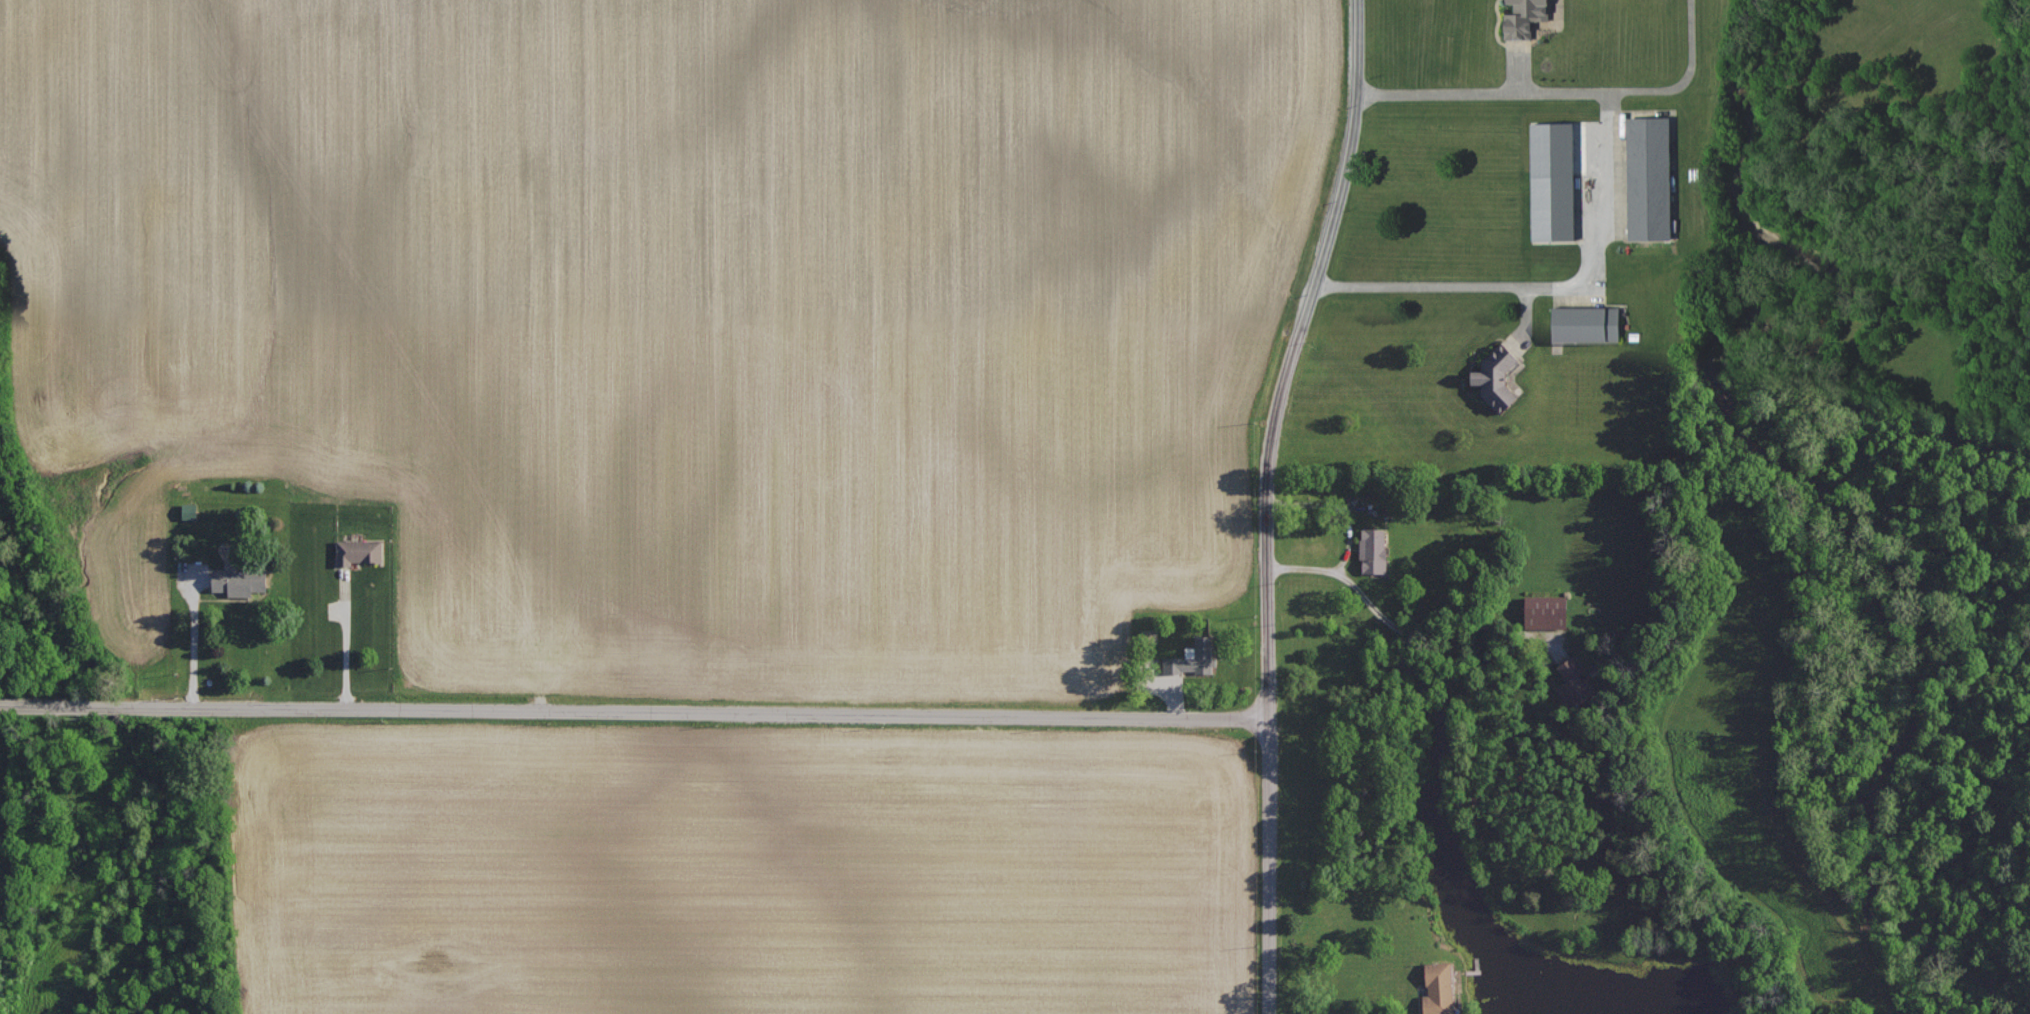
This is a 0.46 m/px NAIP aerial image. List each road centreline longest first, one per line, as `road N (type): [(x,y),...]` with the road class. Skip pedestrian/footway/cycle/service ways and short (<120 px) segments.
road 1 (residential): [(0,707),(1270,719)]
road 2 (tertiary): [(1271,1013),(1269,460),(1344,178),(1355,0)]

